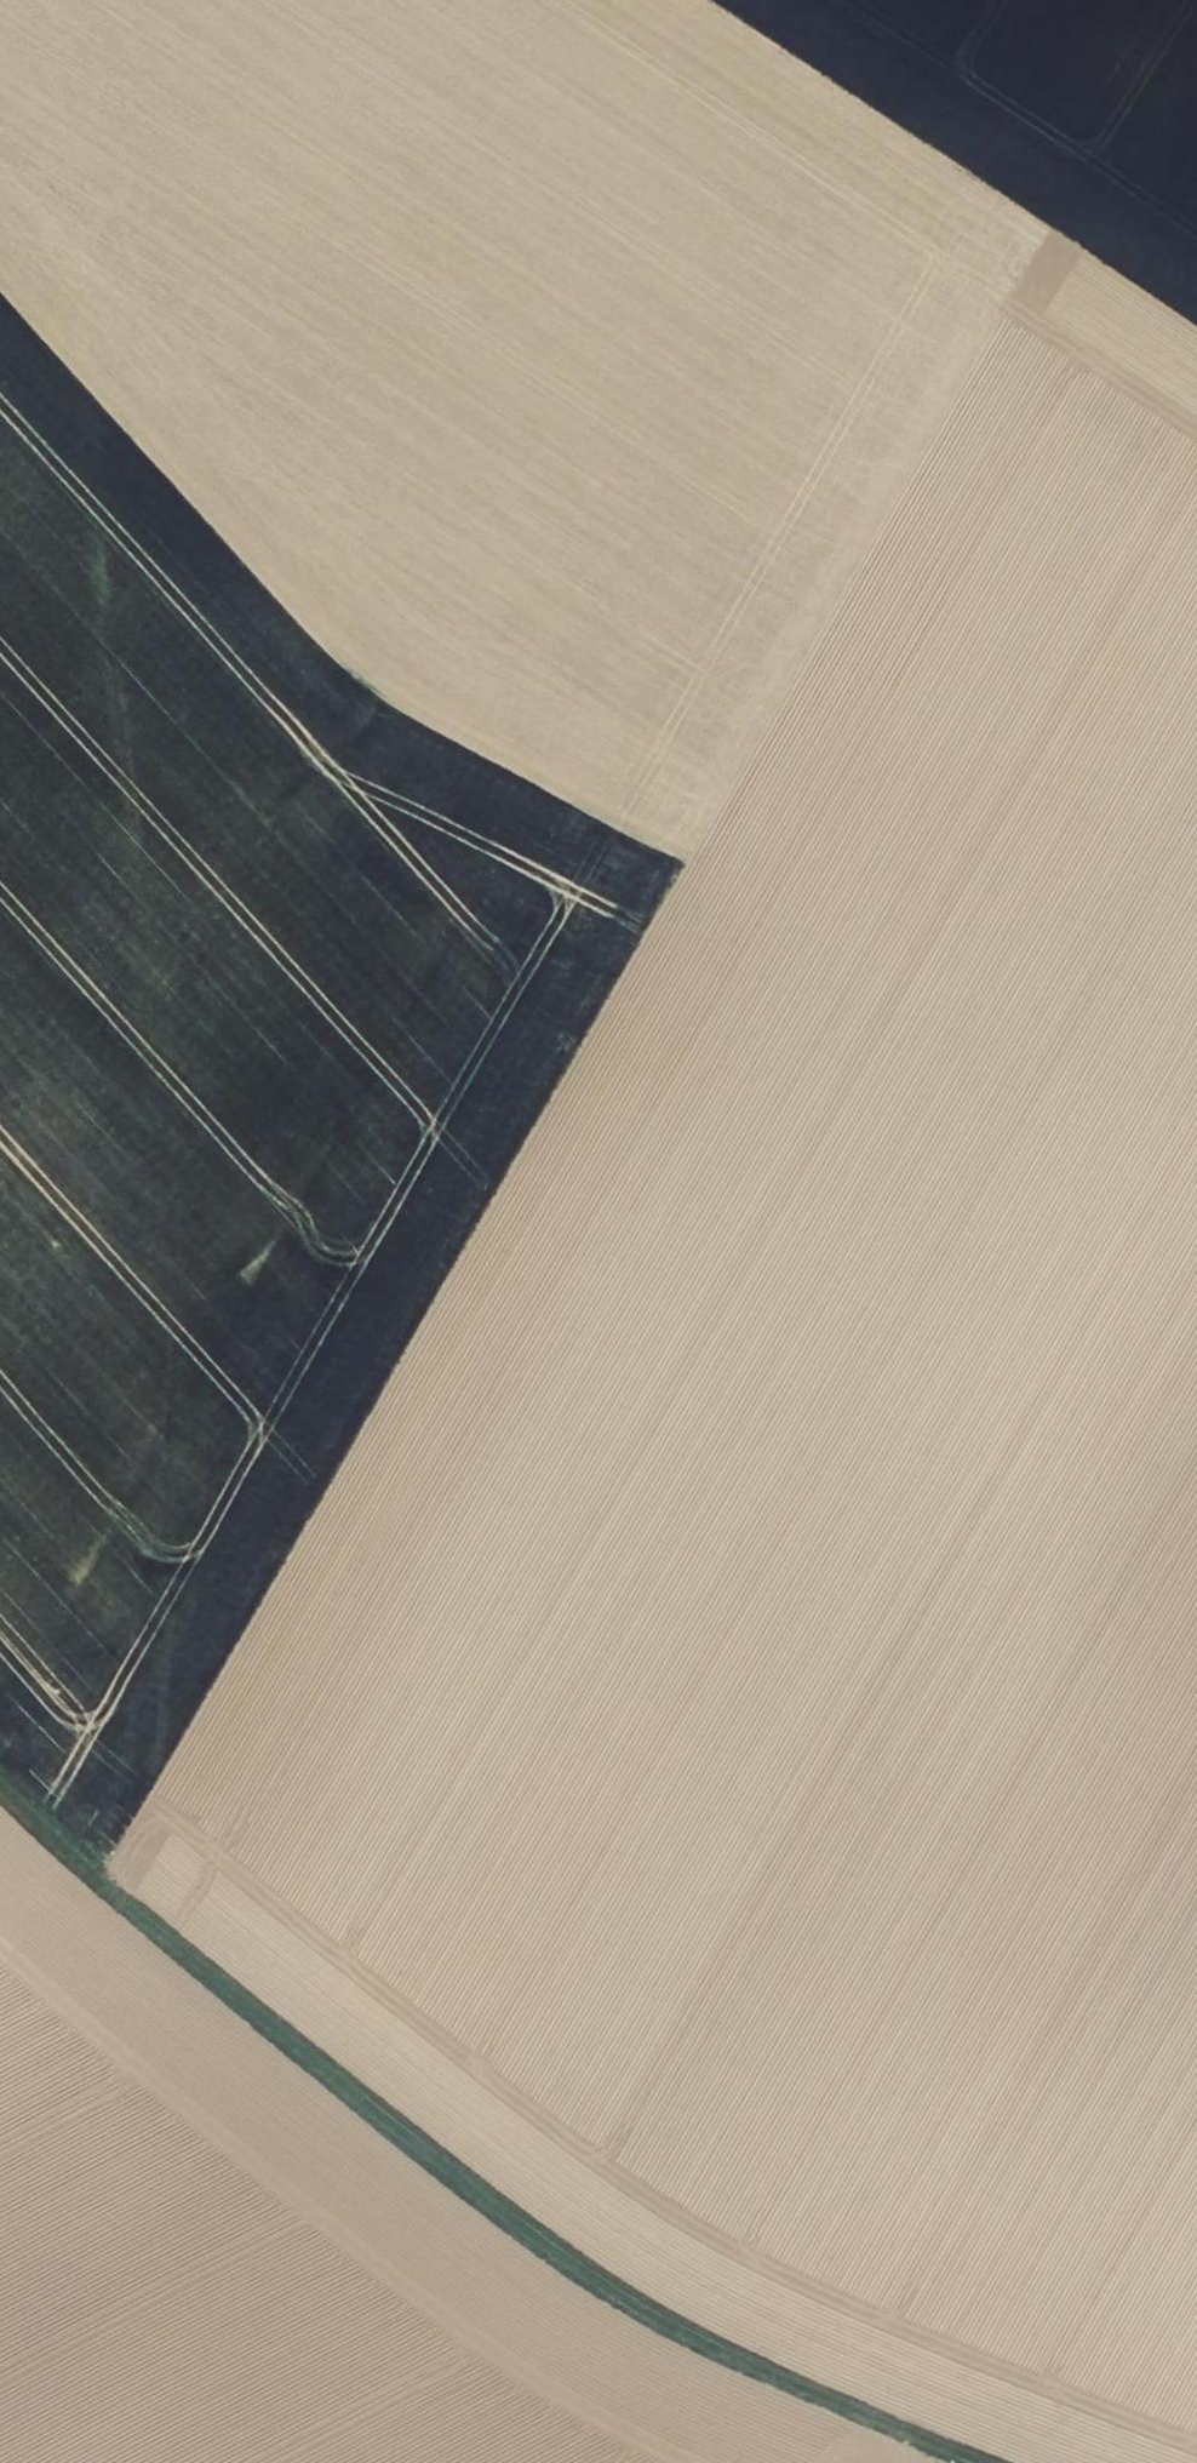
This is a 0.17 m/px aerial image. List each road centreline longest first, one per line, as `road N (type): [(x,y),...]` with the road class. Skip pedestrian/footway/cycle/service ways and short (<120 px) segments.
road 1 (track): [(0,1799),(351,2097),(580,2275),(742,2364),(980,2462)]

